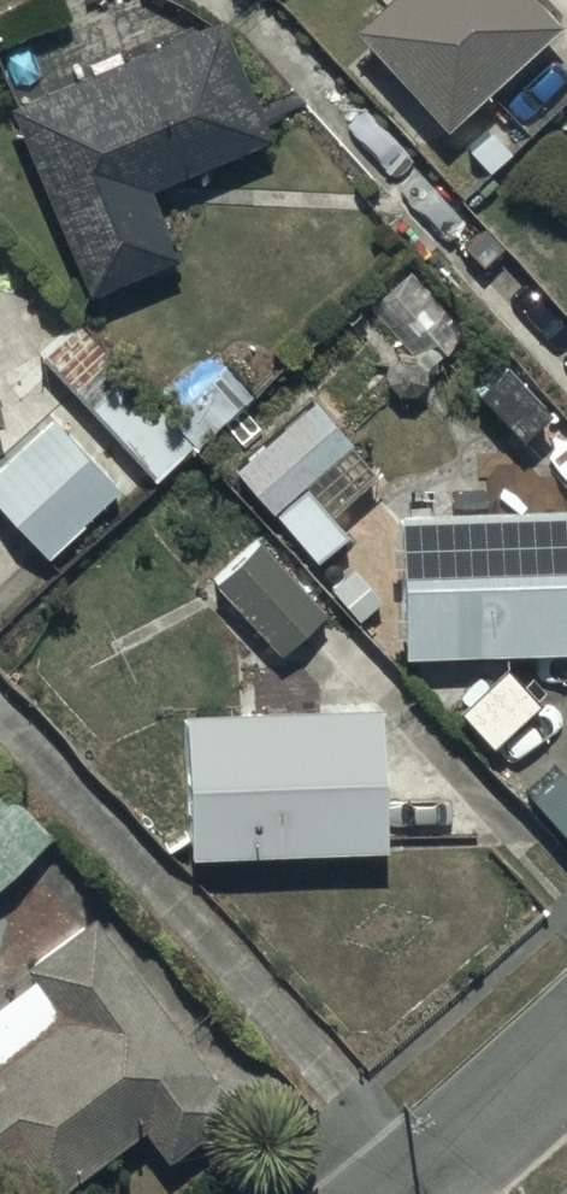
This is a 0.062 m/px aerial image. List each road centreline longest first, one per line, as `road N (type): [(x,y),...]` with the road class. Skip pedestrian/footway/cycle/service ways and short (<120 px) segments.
road 1 (residential): [(343,1193),(566,1000)]

